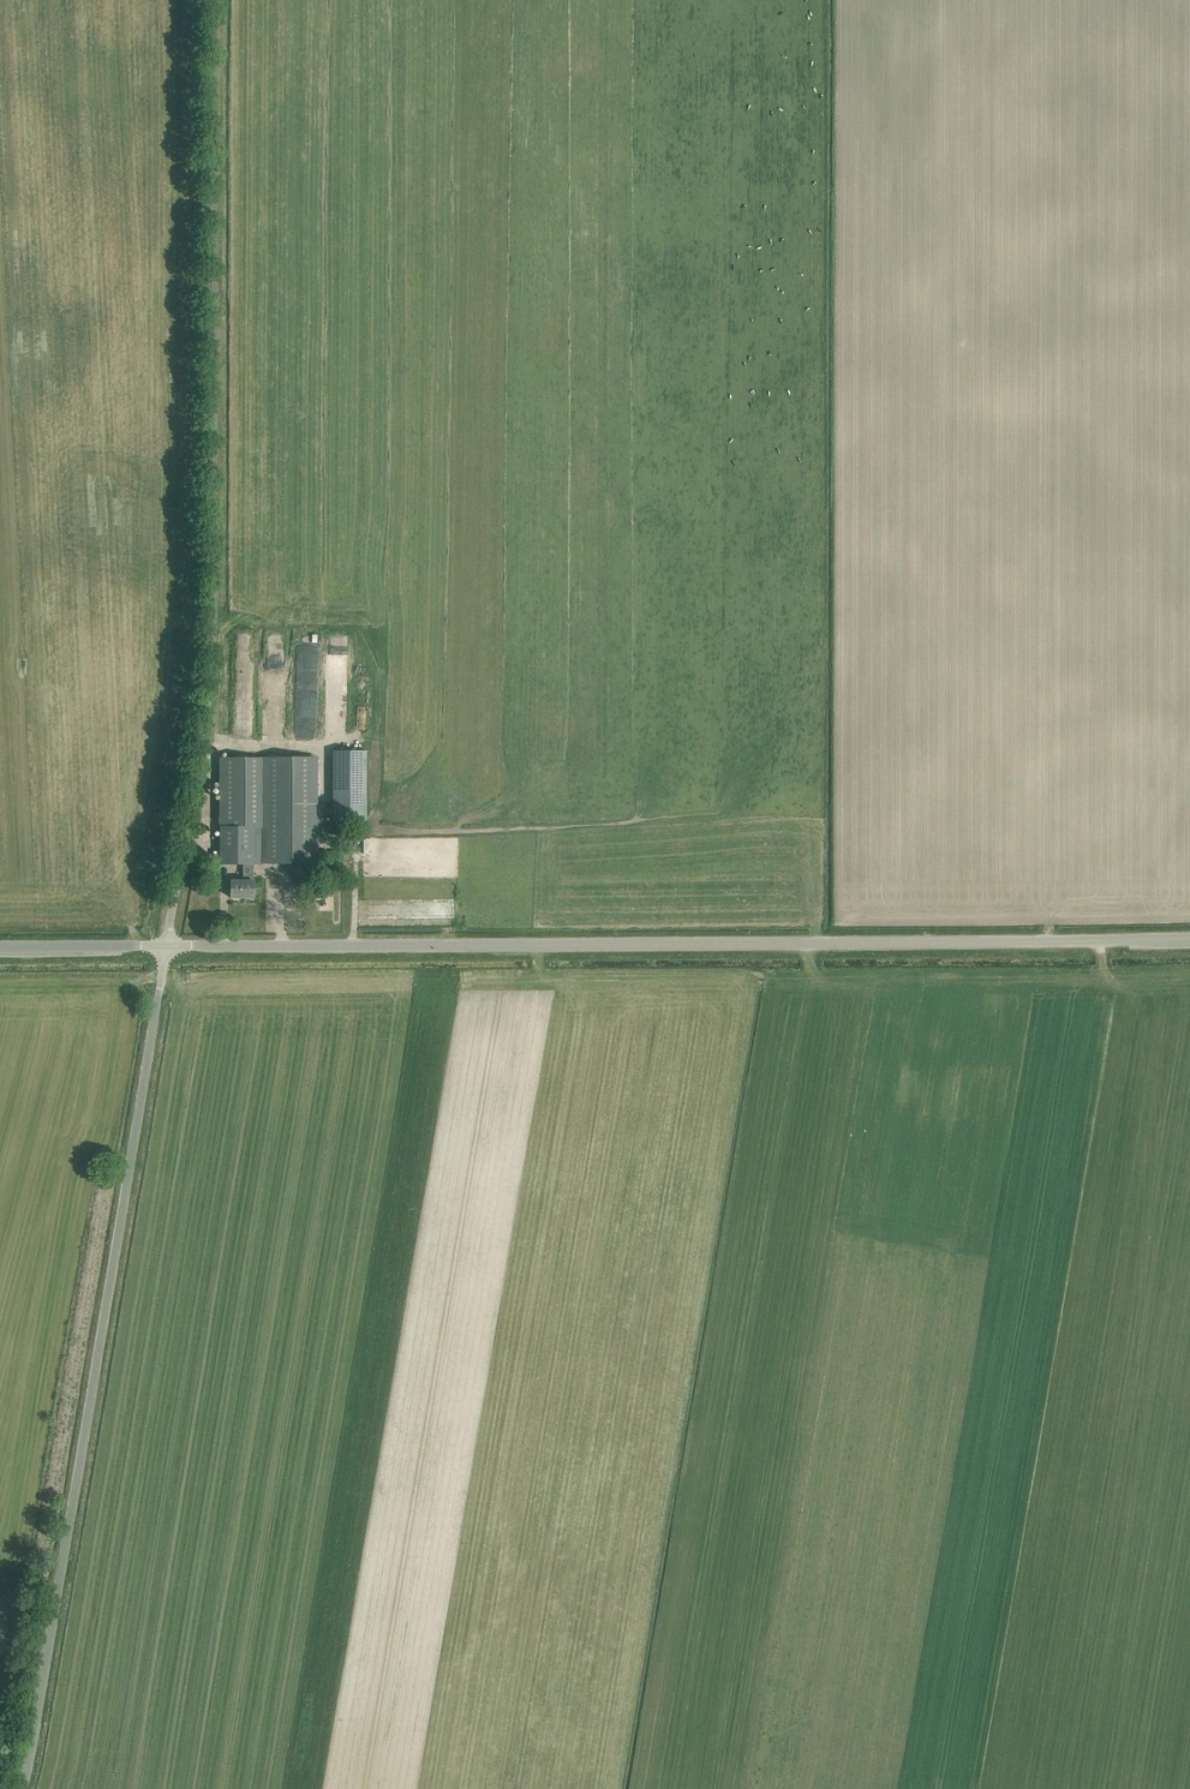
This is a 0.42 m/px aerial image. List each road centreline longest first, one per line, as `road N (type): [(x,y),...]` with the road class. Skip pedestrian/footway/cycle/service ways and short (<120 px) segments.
road 1 (unclassified): [(166,946),(1189,936)]
road 2 (unclassified): [(22,1788),(166,946)]
road 3 (unclassified): [(0,947),(166,946)]

